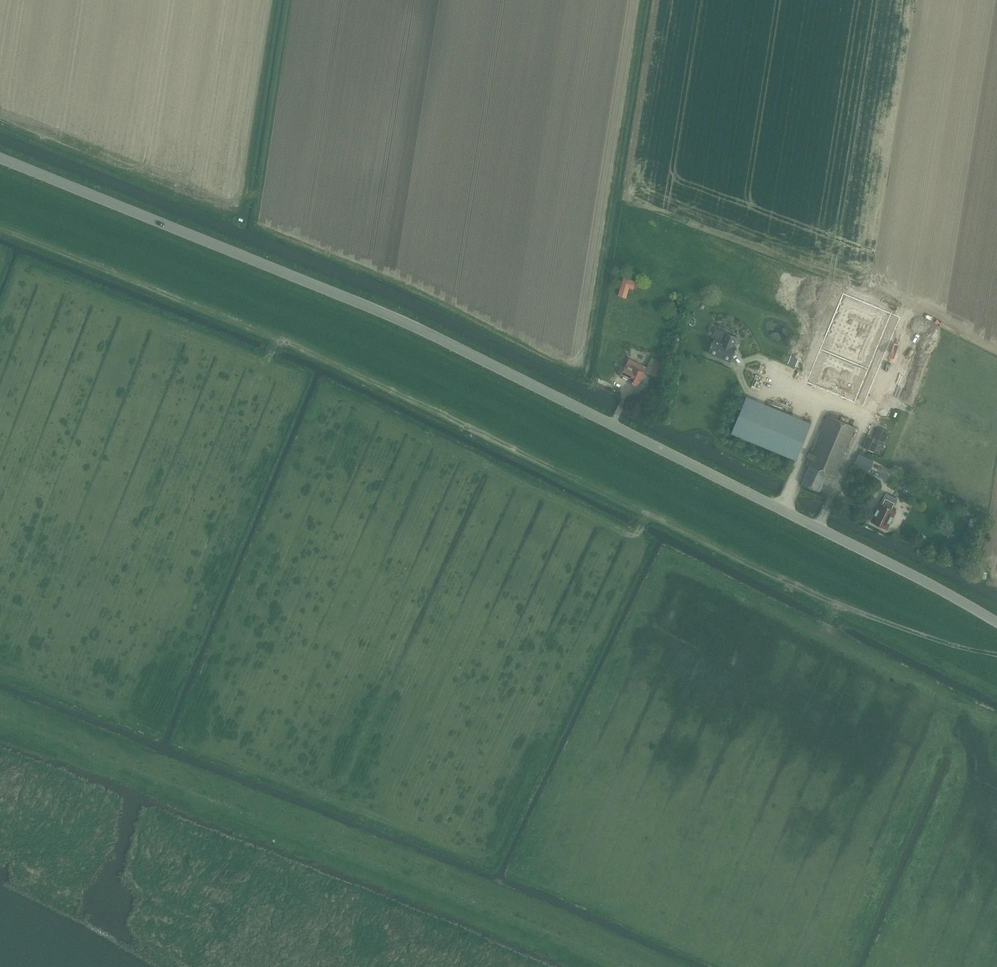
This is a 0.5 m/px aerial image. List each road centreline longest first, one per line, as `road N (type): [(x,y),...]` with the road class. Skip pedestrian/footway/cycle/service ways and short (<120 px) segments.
road 1 (unclassified): [(996,621),(379,310),(0,158)]
road 2 (track): [(996,655),(862,619),(281,343)]
road 3 (track): [(869,296),(914,0)]

